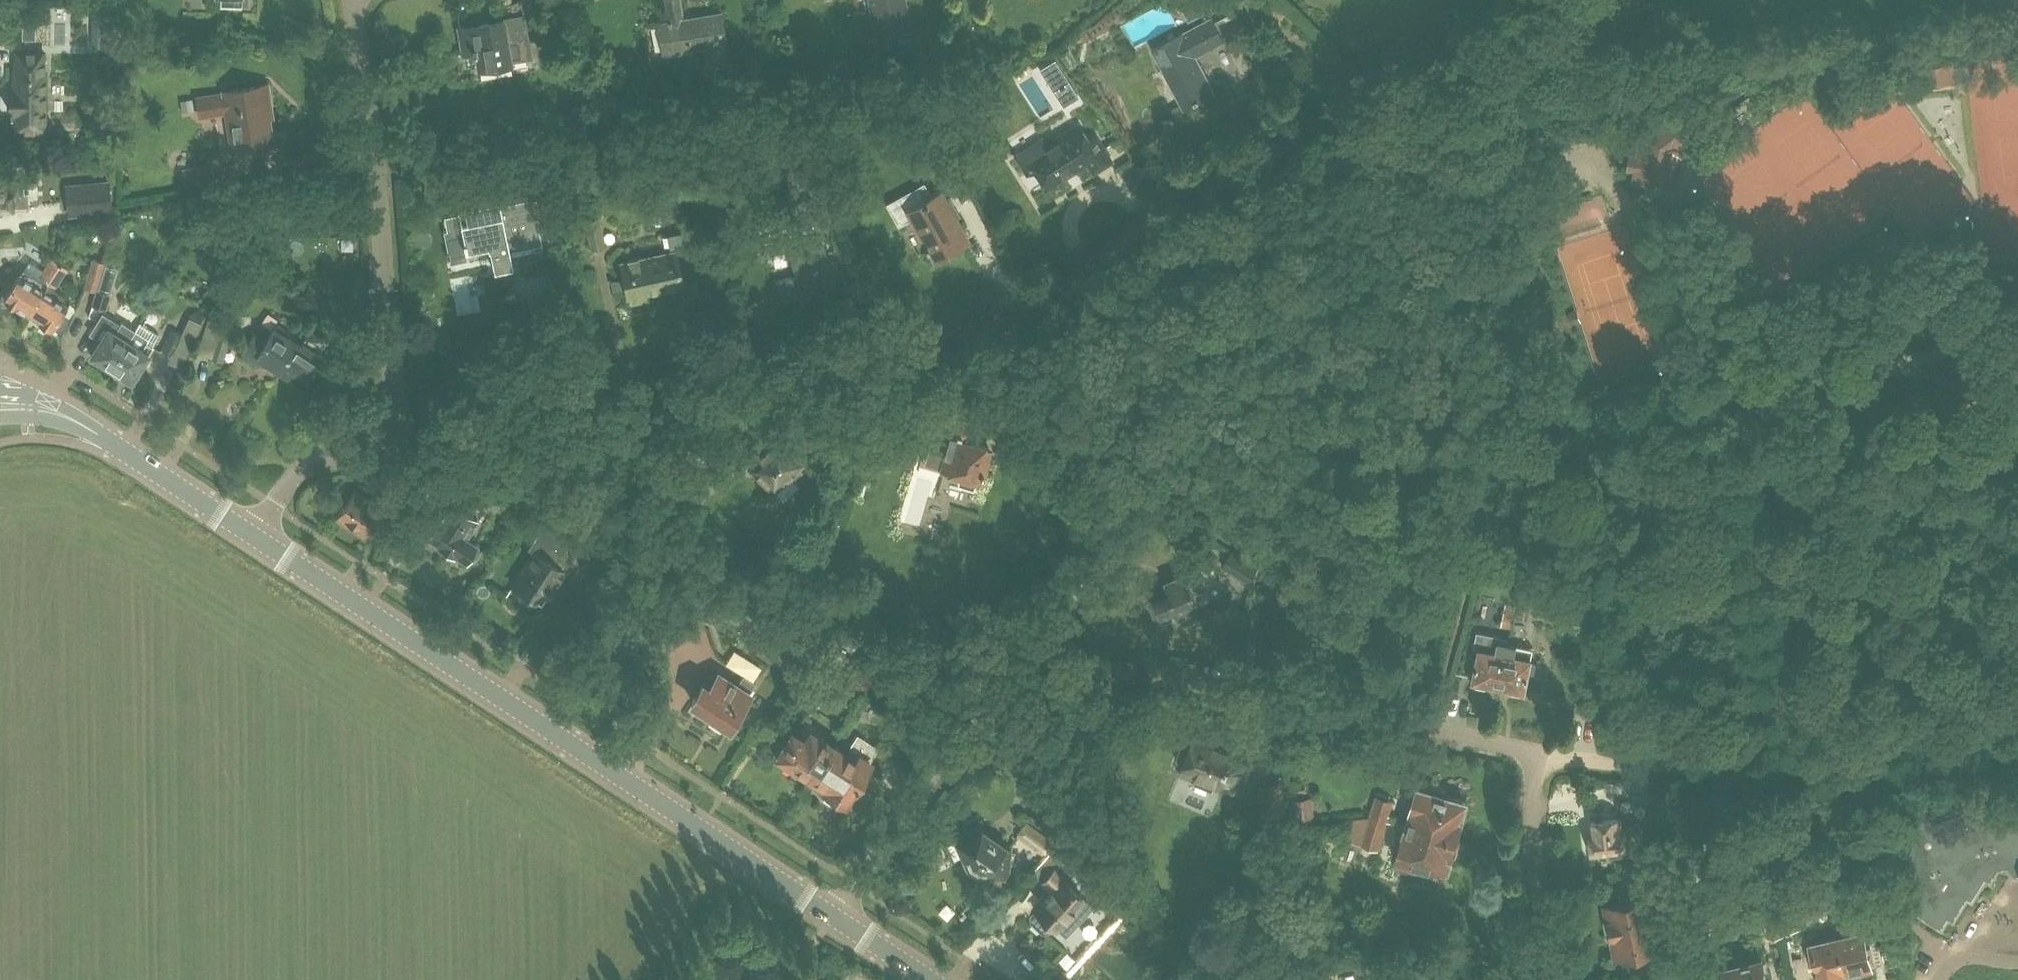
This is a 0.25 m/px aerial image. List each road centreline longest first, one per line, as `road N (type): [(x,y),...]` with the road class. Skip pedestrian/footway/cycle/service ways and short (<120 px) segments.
road 1 (residential): [(401,449),(717,398),(916,347),(1034,301),(1304,131),(1348,118),(1442,147),(1496,86)]
road 2 (residential): [(1556,979),(1530,824),(1537,755),(1225,681),(1023,659)]
road 3 (track): [(1522,109),(1623,198),(1671,275),(1796,758)]
road 4 (tertiary): [(251,535),(832,915)]
road 5 (track): [(1023,659),(1442,147)]
road 6 (track): [(1537,755),(1713,769),(2017,749)]
road 7 (residential): [(401,449),(376,135),(353,0)]
road 8 (residential): [(832,915),(1023,659)]
road 9 (tertiary): [(33,404),(82,423),(251,535)]
road 10 (residential): [(251,535),(304,466),(401,449)]
road 11 (track): [(1713,769),(1761,822),(1855,827)]
road 12 (tertiary): [(832,915),(934,979)]

